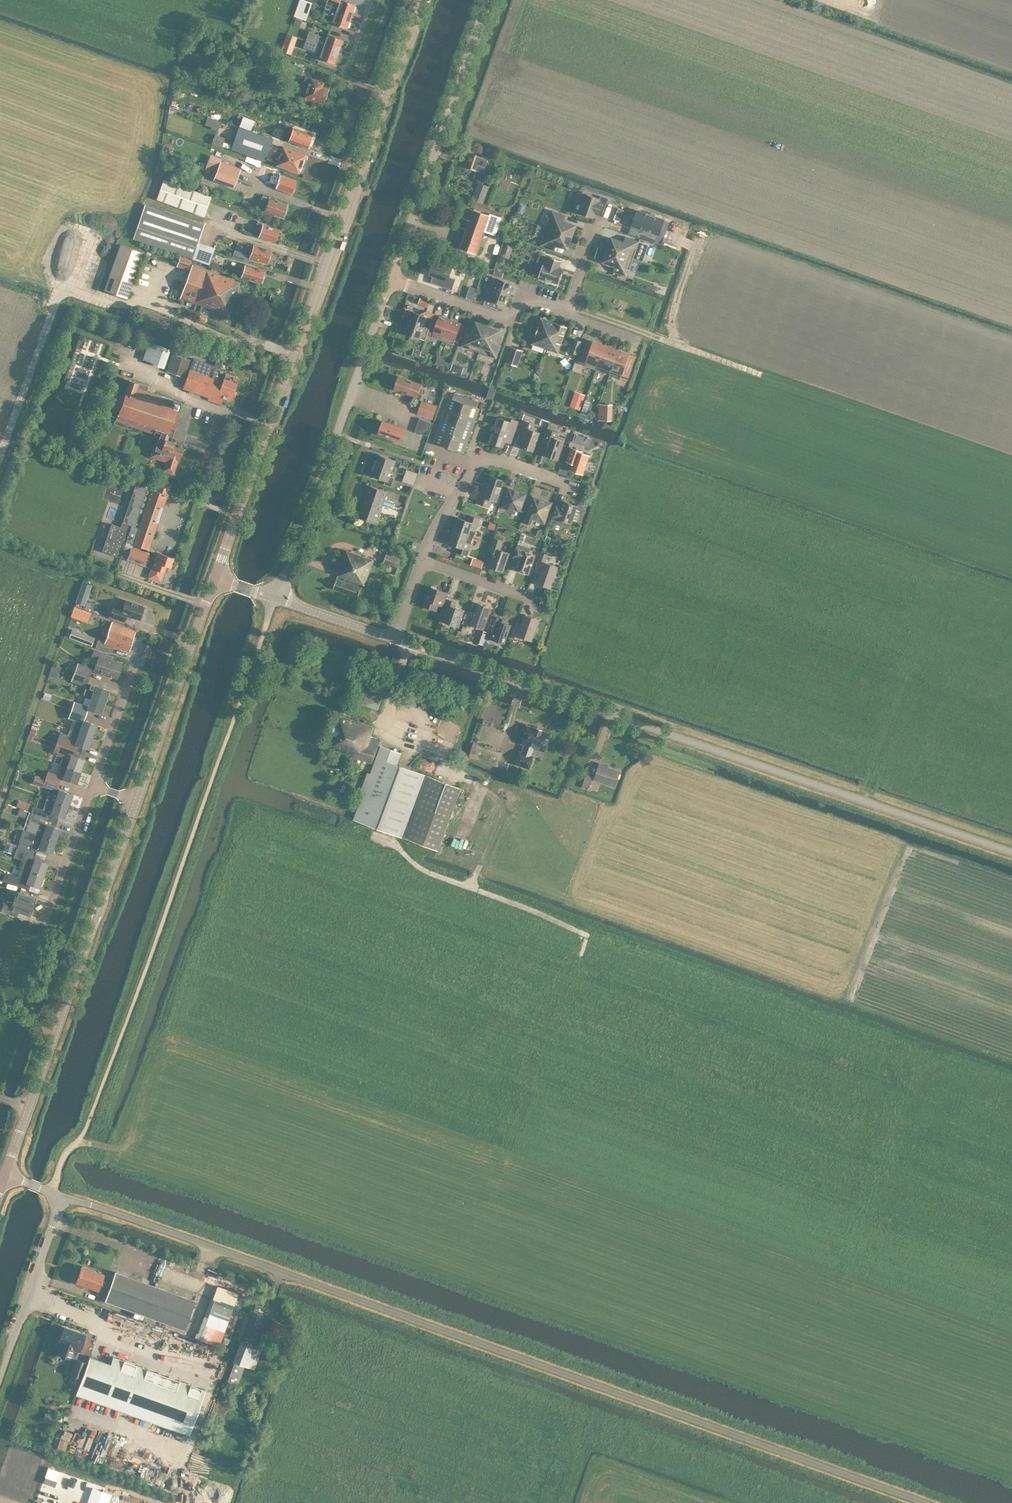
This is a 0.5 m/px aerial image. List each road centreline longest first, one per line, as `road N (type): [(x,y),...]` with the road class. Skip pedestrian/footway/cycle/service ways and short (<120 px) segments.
road 1 (unclassified): [(61,1196),(919,1502)]
road 2 (tertiary): [(1011,852),(394,639)]
road 3 (tertiary): [(7,1176),(135,801)]
road 4 (unclassified): [(274,596),(391,280)]
road 5 (unclassified): [(391,280),(488,0)]
road 6 (track): [(135,298),(116,304),(60,285),(0,456)]
road 7 (tertiary): [(135,801),(214,576)]
road 8 (tertiary): [(214,576),(292,354)]
road 9 (tertiary): [(340,217),(416,0)]
road 10 (residential): [(422,560),(485,456),(574,487)]
road 11 (track): [(761,374),(568,305)]
road 12 (unclassified): [(0,1373),(61,1196)]
road 13 (residential): [(391,280),(501,316),(528,302),(565,313)]
road 14 (residential): [(91,785),(45,919)]
road 15 (residential): [(91,785),(134,661)]
road 16 (tertiary): [(394,639),(274,596)]
road 17 (residential): [(540,600),(422,560)]

